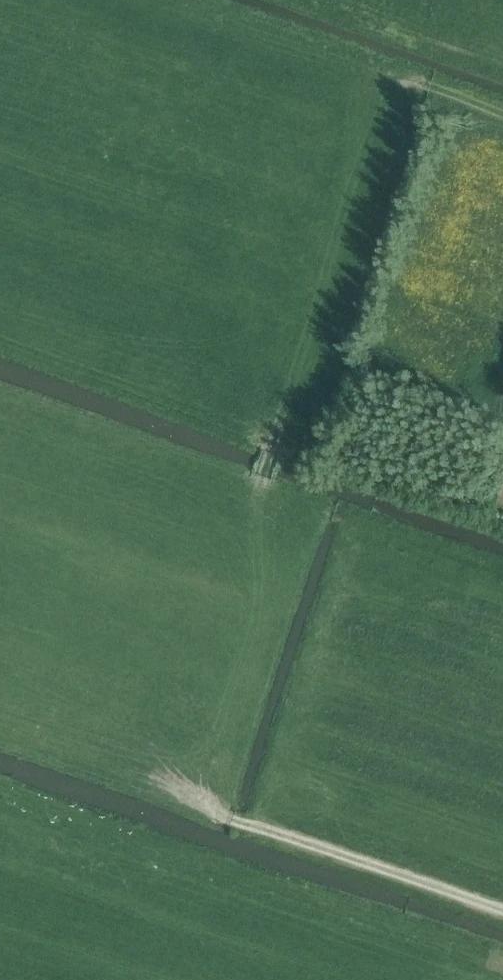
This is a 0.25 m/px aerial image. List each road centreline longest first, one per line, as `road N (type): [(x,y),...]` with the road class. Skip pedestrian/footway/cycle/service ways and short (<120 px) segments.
road 1 (track): [(162,0),(502,118)]

